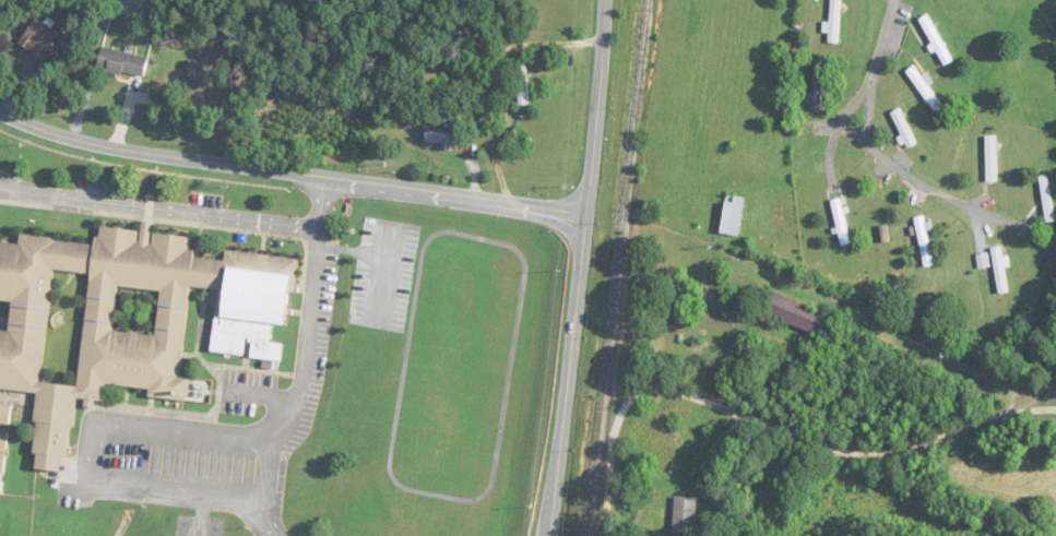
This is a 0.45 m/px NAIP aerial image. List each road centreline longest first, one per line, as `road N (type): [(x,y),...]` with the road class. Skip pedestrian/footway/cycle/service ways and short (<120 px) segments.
road 1 (tertiary): [(588,215),(67,140),(0,116)]
road 2 (residential): [(617,535),(626,437),(642,402),(668,401),(831,464),(889,475),(985,433),(1030,404),(1055,374)]
road 3 (secondary): [(554,535),(606,0)]
road 4 (residential): [(897,0),(870,85),(867,138),(900,171),(1025,229)]

